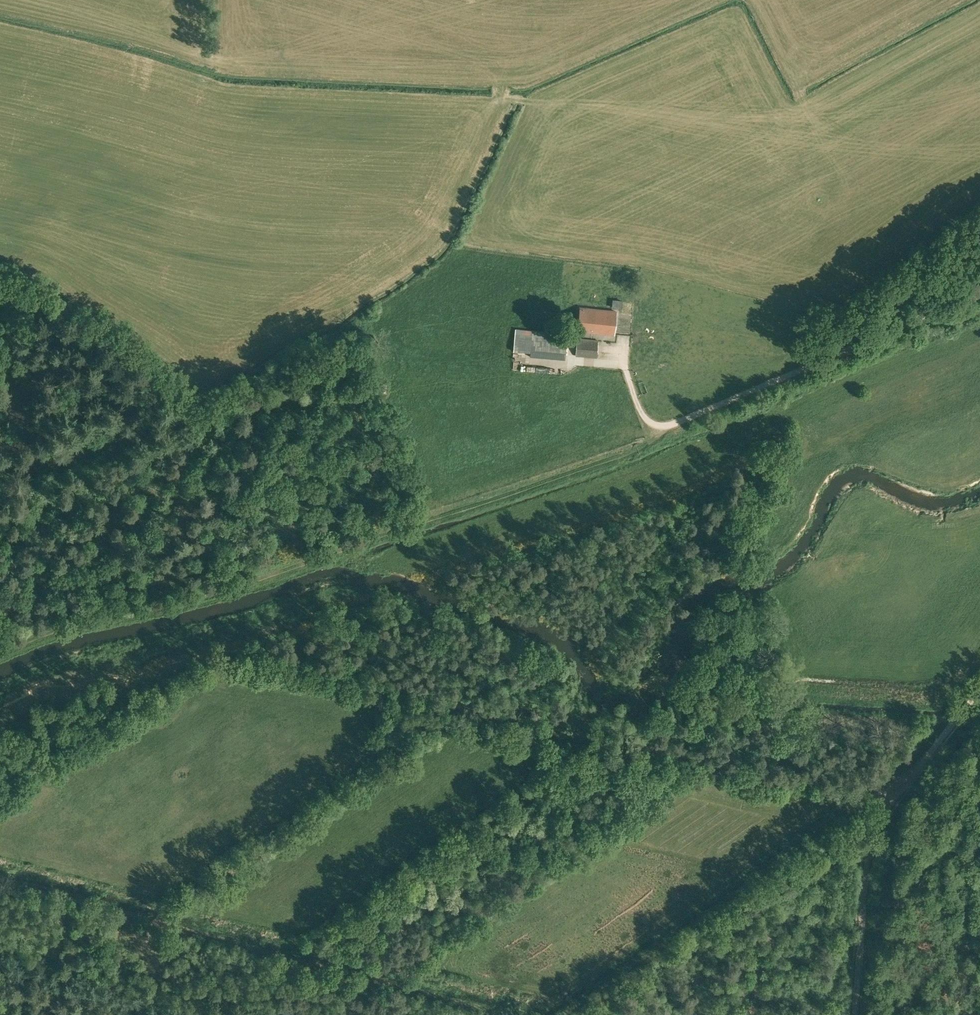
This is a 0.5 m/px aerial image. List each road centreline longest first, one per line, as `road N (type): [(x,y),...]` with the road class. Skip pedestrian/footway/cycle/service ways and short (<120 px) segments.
road 1 (track): [(201,639),(866,800)]
road 2 (track): [(626,344),(643,416),(672,424),(979,293)]
road 3 (track): [(866,800),(571,1014)]
road 4 (track): [(858,1014),(869,850),(893,799)]
road 5 (track): [(893,799),(977,692)]

